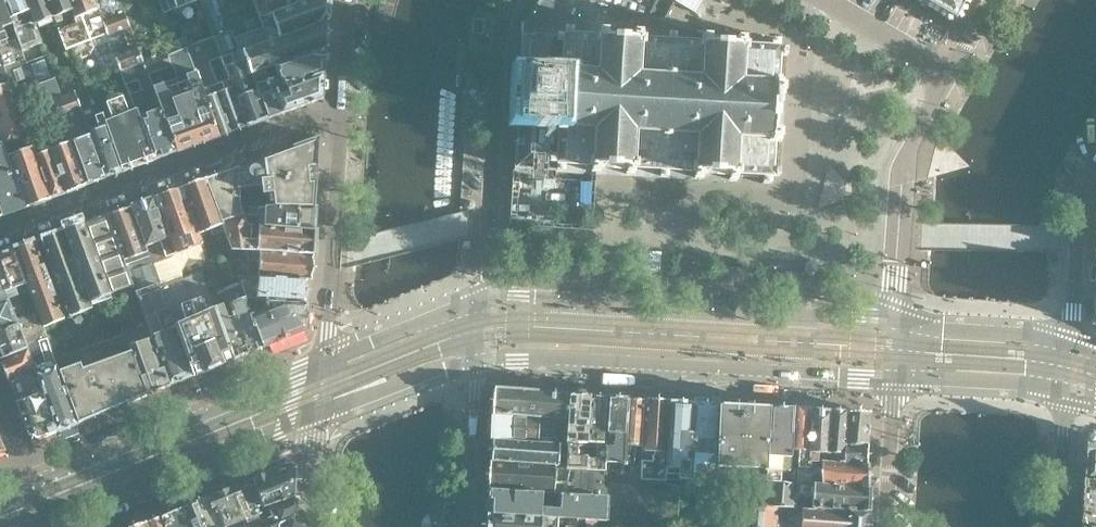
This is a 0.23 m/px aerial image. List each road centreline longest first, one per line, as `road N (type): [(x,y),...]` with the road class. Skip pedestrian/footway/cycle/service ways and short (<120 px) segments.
road 1 (tertiary): [(480,362),(896,380)]
road 2 (tertiary): [(898,326),(518,301),(484,306)]
road 3 (residential): [(0,237),(315,122),(345,122)]
road 4 (residential): [(484,306),(503,37),(518,0)]
road 5 (tertiary): [(39,502),(321,389)]
road 6 (residential): [(345,122),(321,389)]
road 7 (residential): [(951,68),(904,185),(898,326)]
road 8 (residential): [(1070,368),(1078,220),(1095,159)]
road 9 (tertiary): [(484,306),(345,356),(321,389)]
road 10 (tertiary): [(1070,368),(1019,335),(898,326)]
road 11 (tertiary): [(896,380),(1016,384),(1070,368)]
road 12 (tertiary): [(321,389),(354,401),(480,362)]
road 13 (residential): [(469,526),(480,362)]
road 14 (residential): [(1059,526),(1070,368)]
road 15 (residential): [(896,380),(886,526)]
road 16 (residential): [(830,0),(951,68)]
road 17 (residential): [(321,389),(310,526)]
road 18 (residential): [(358,0),(345,122)]

